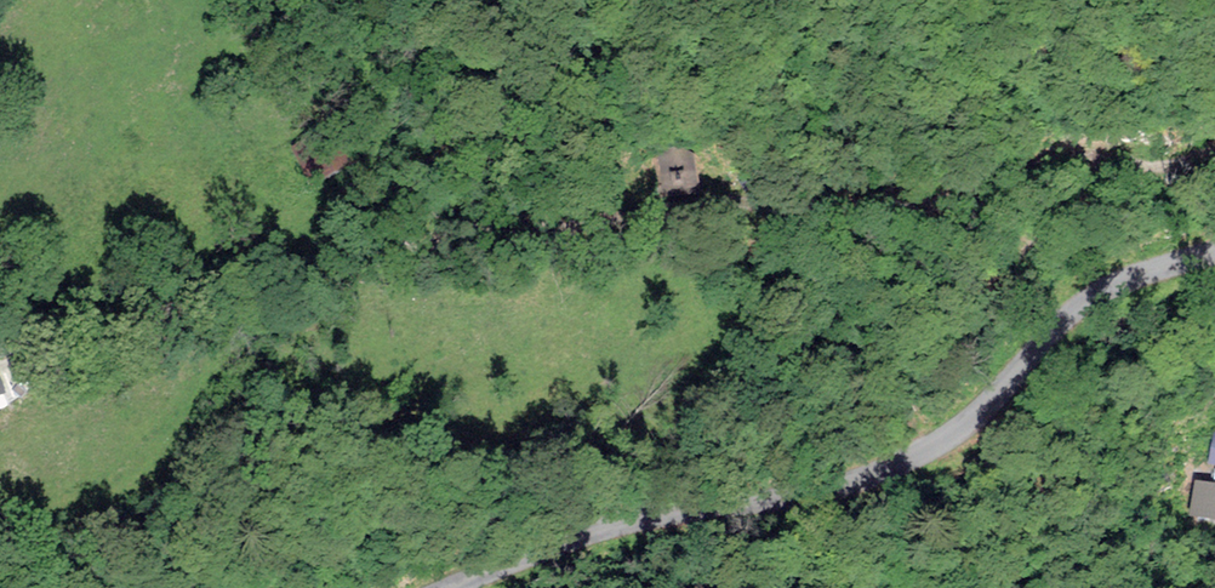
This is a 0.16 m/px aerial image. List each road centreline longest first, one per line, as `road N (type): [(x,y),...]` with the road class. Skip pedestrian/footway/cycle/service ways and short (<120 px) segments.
road 1 (track): [(1214,156),(1028,168),(948,208),(733,206),(336,253),(0,346)]
road 2 (unclassified): [(1214,253),(1090,294),(1044,331),(962,423),(874,473),(797,496),(665,507),(448,587)]
road 3 (track): [(901,457),(915,396),(963,311),(1103,161)]

